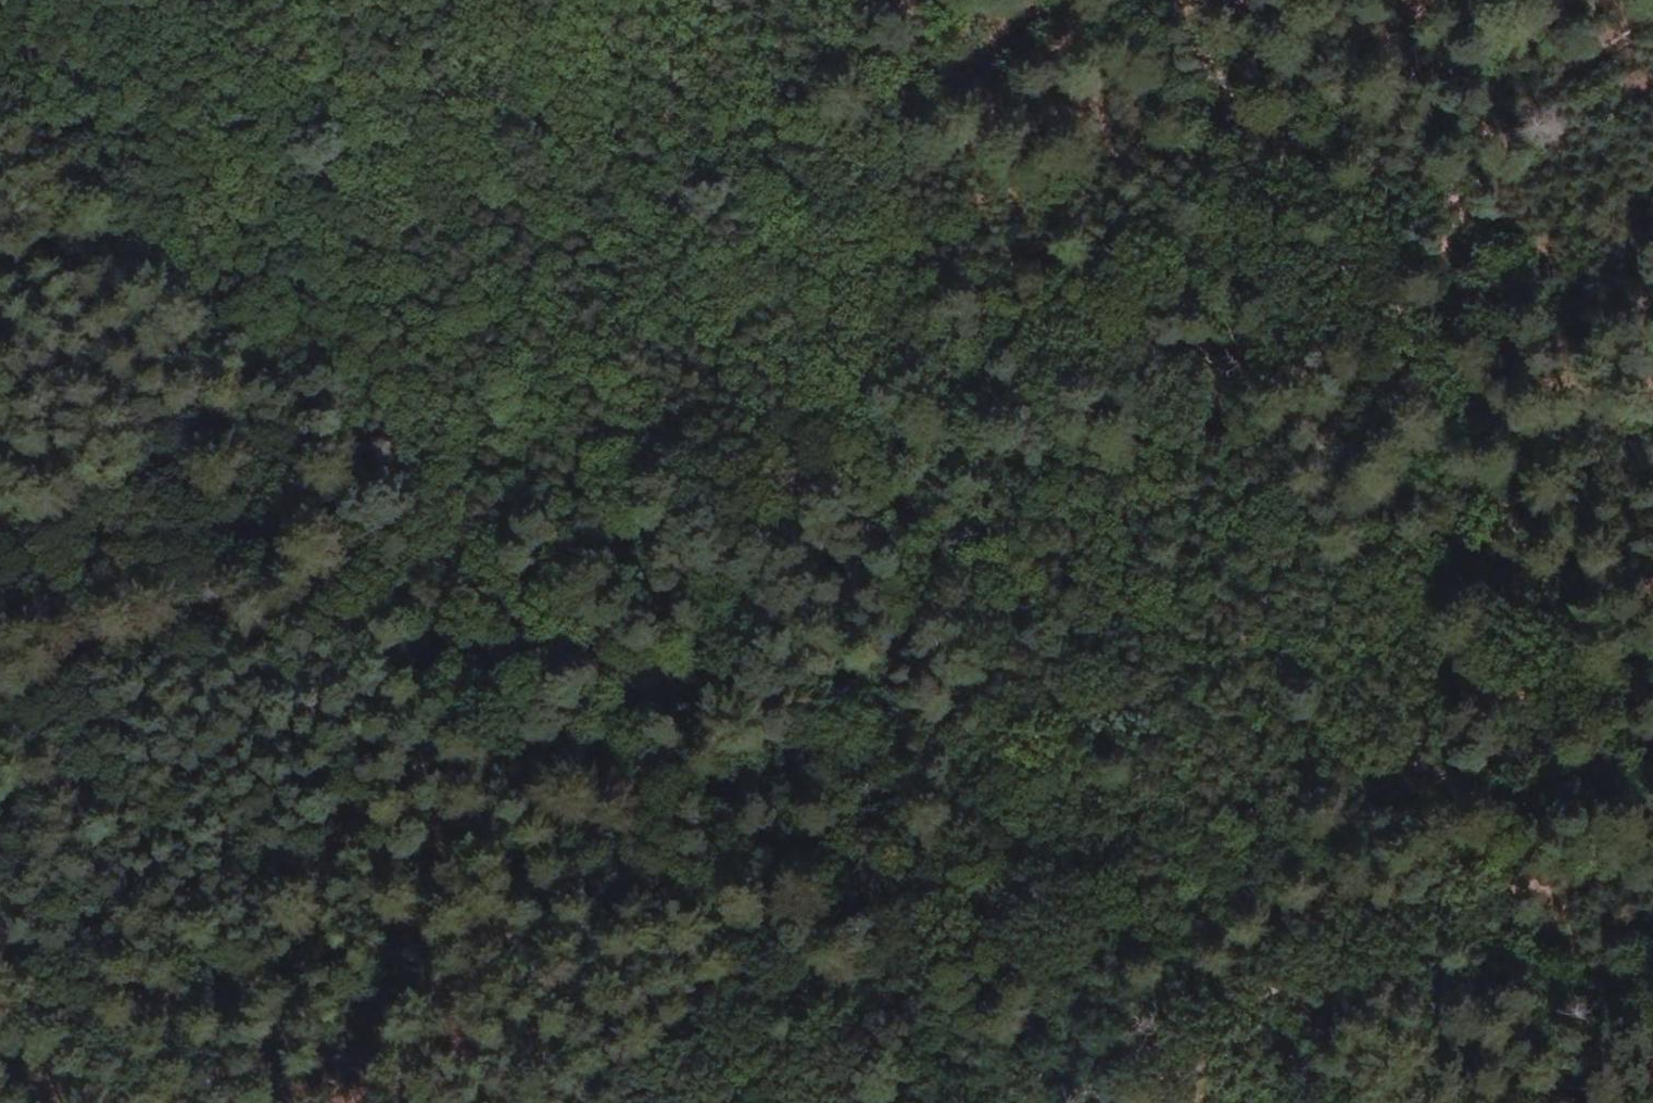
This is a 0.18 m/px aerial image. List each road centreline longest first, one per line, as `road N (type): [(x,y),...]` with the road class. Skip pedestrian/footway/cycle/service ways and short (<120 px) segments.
road 1 (track): [(1036,958),(434,557),(0,221)]
road 2 (track): [(1236,1102),(1036,958)]

